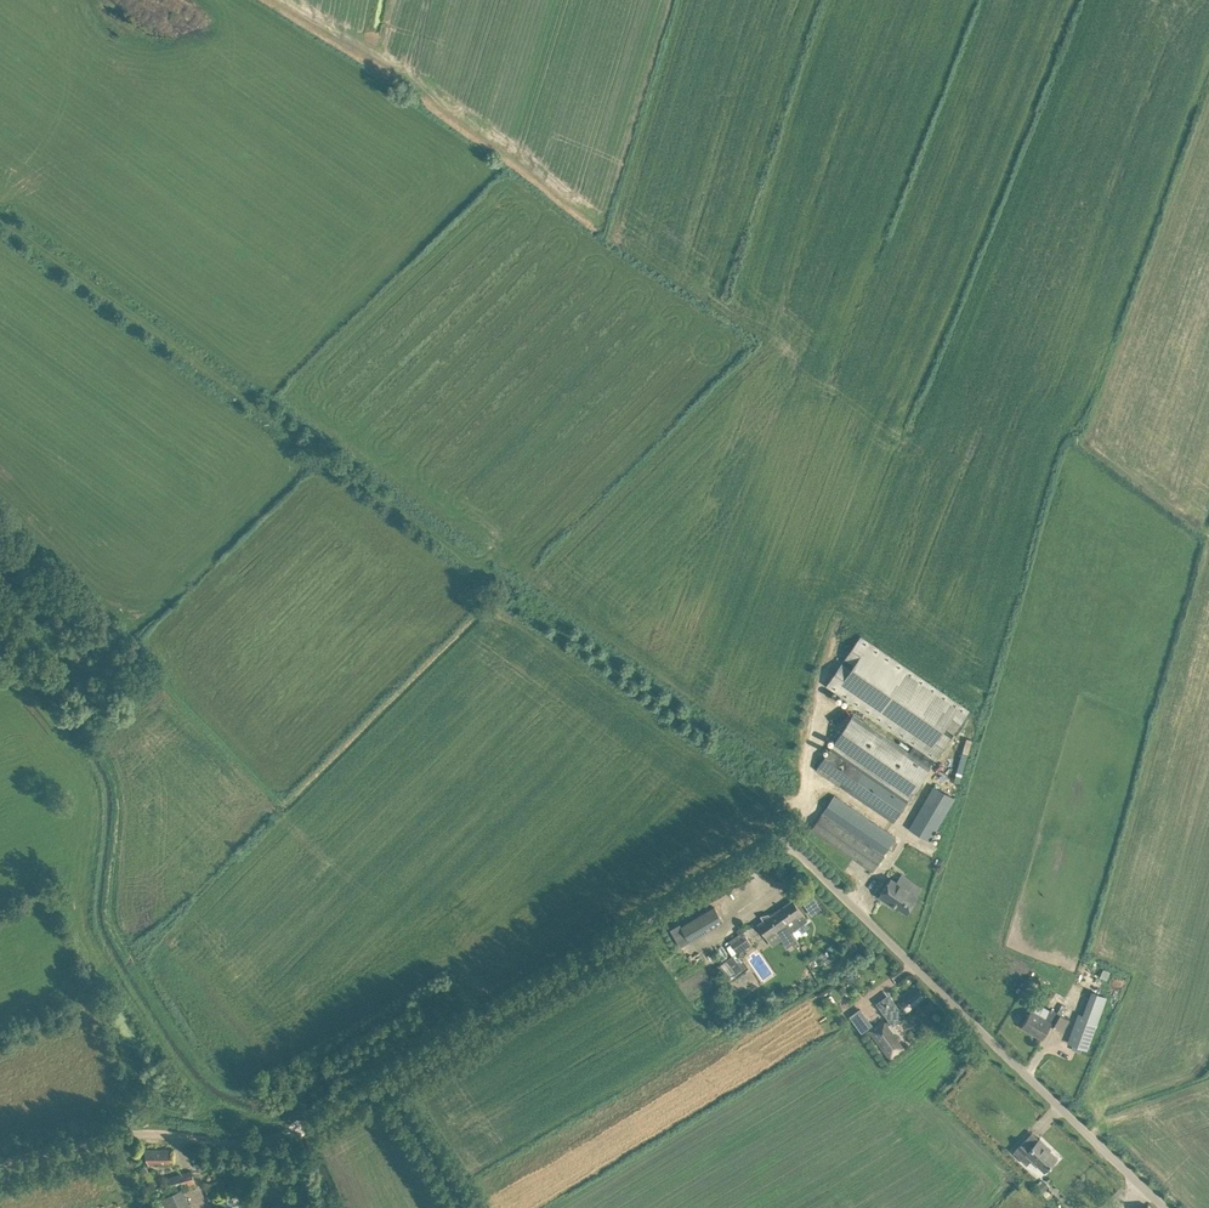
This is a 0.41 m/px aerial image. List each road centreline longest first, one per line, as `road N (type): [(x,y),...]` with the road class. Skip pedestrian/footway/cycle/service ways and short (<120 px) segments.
road 1 (unclassified): [(1167,1207),(782,843),(389,1076)]
road 2 (track): [(0,209),(310,434),(496,581)]
road 3 (unclassified): [(0,1163),(136,1134),(239,1143),(288,1133),(389,1076)]
road 4 (unclassified): [(472,1207),(389,1076)]

